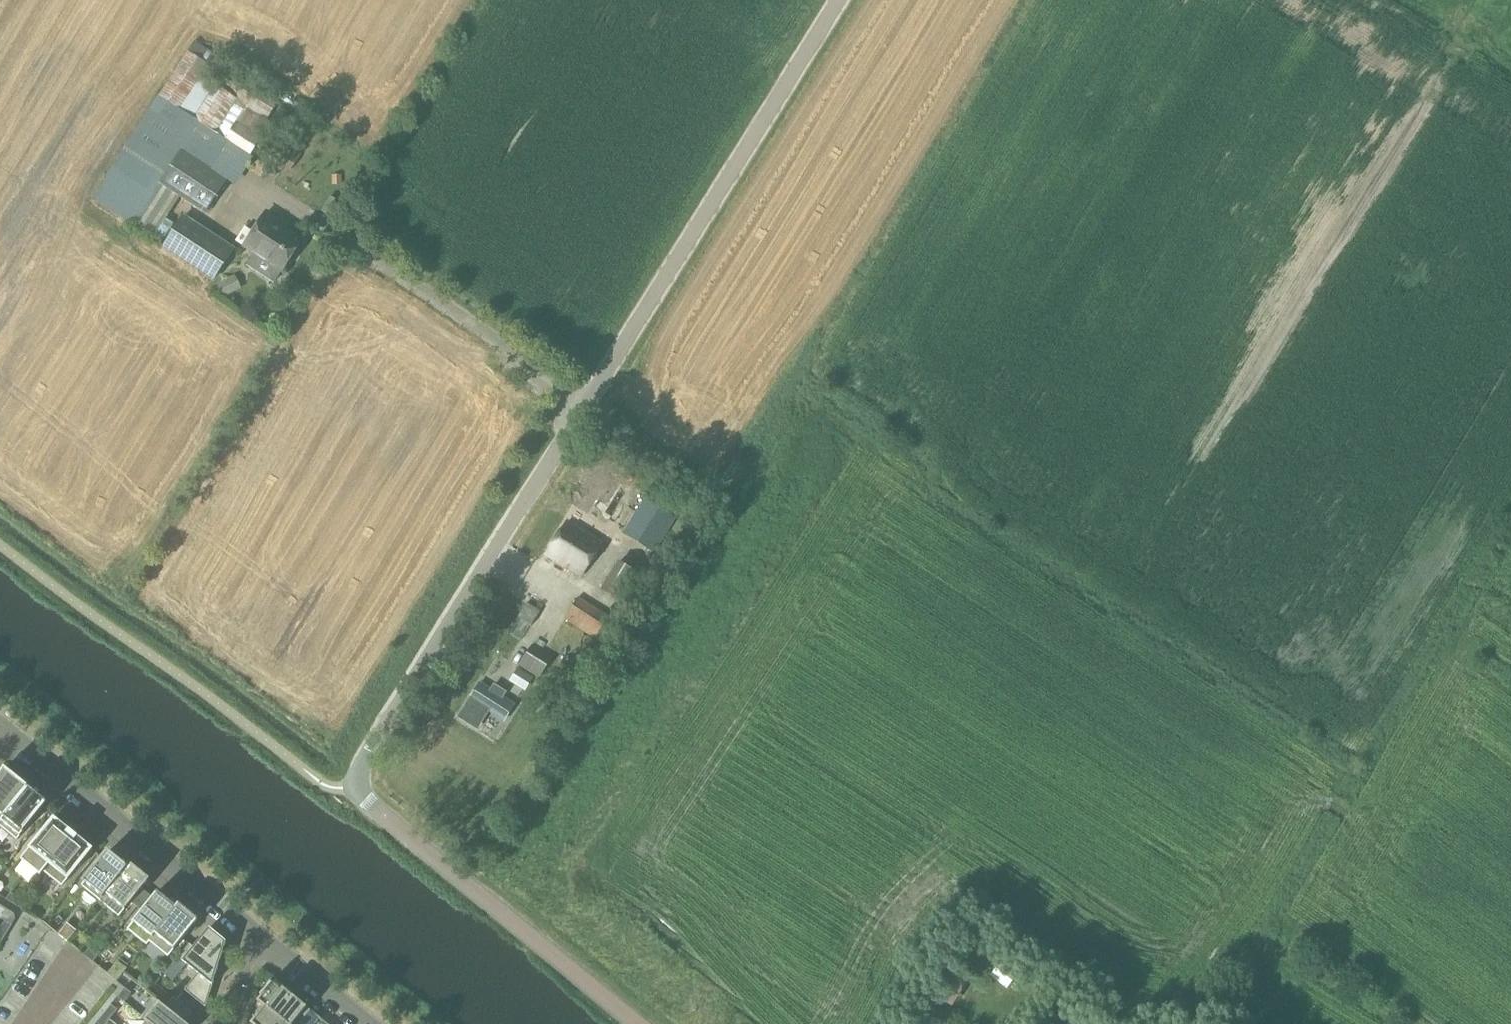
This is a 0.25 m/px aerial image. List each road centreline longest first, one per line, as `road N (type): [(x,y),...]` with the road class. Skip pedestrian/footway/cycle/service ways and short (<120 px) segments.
road 1 (unclassified): [(837,0),(353,788)]
road 2 (unclassified): [(639,1023),(353,788)]
road 3 (residential): [(257,933),(0,726)]
road 4 (residential): [(369,1023),(257,933)]

